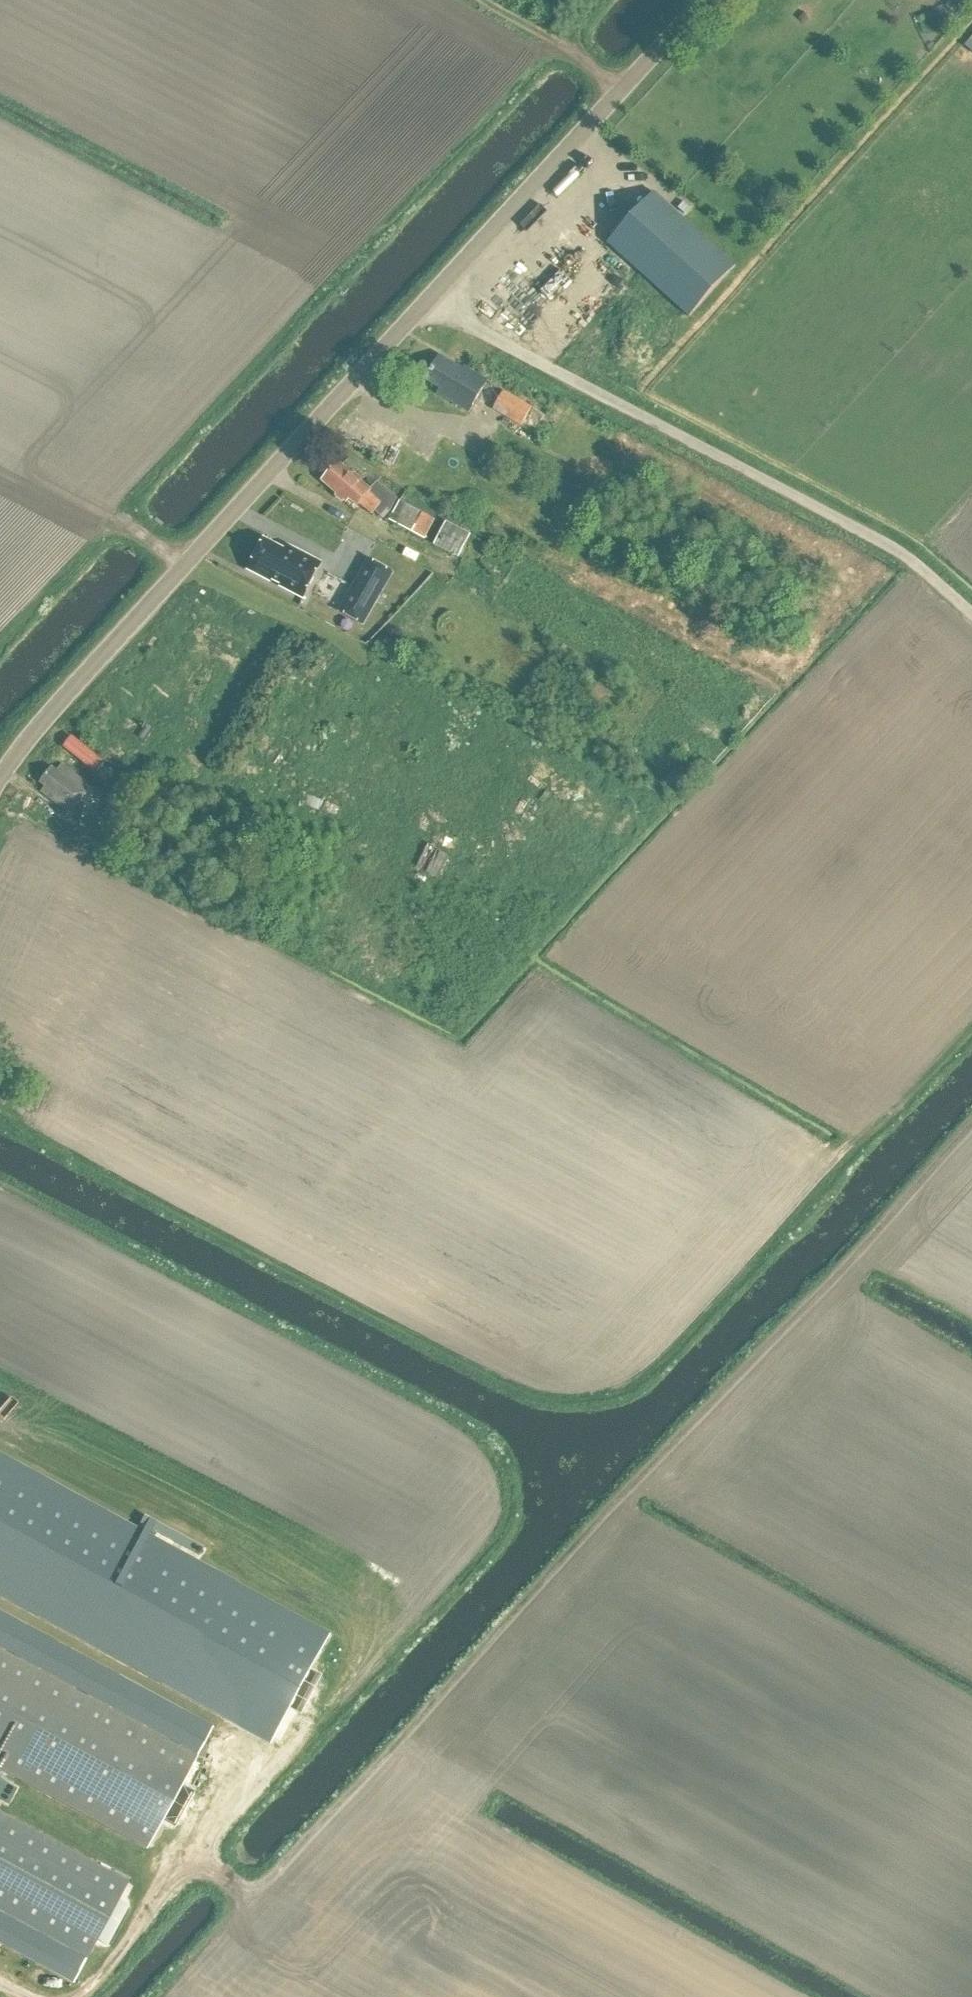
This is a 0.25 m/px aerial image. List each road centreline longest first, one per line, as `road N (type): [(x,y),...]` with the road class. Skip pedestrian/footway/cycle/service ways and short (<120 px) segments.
road 1 (unclassified): [(0,792),(27,747),(706,0)]
road 2 (track): [(424,305),(905,558),(971,619)]

